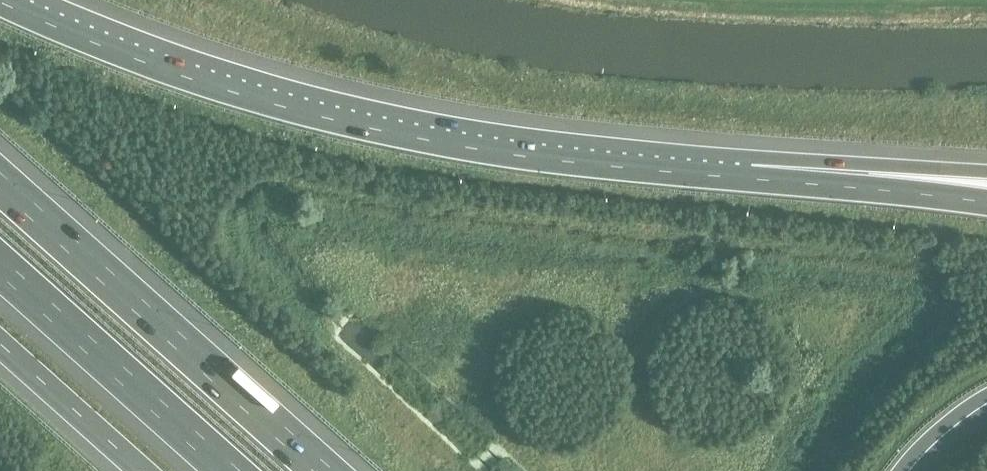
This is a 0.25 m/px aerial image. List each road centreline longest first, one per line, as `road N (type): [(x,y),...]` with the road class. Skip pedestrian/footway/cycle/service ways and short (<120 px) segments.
road 1 (motorway): [(754,179),(492,151),(301,111),(157,67),(0,2)]
road 2 (motorway): [(321,470),(0,183)]
road 3 (motorway): [(0,265),(230,470)]
road 4 (motorway): [(986,202),(754,179)]
road 5 (motorway): [(986,172),(754,179)]
road 6 (motorway): [(0,349),(138,470)]

